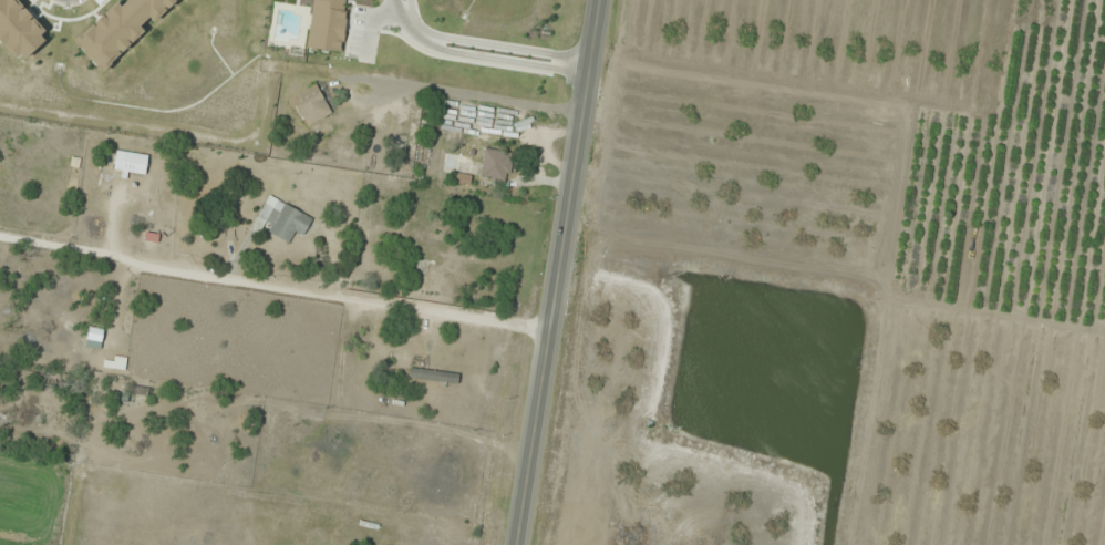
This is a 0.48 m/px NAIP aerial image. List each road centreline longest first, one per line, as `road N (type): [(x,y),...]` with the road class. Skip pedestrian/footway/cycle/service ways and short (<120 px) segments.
road 1 (secondary): [(513,544),(599,0)]

